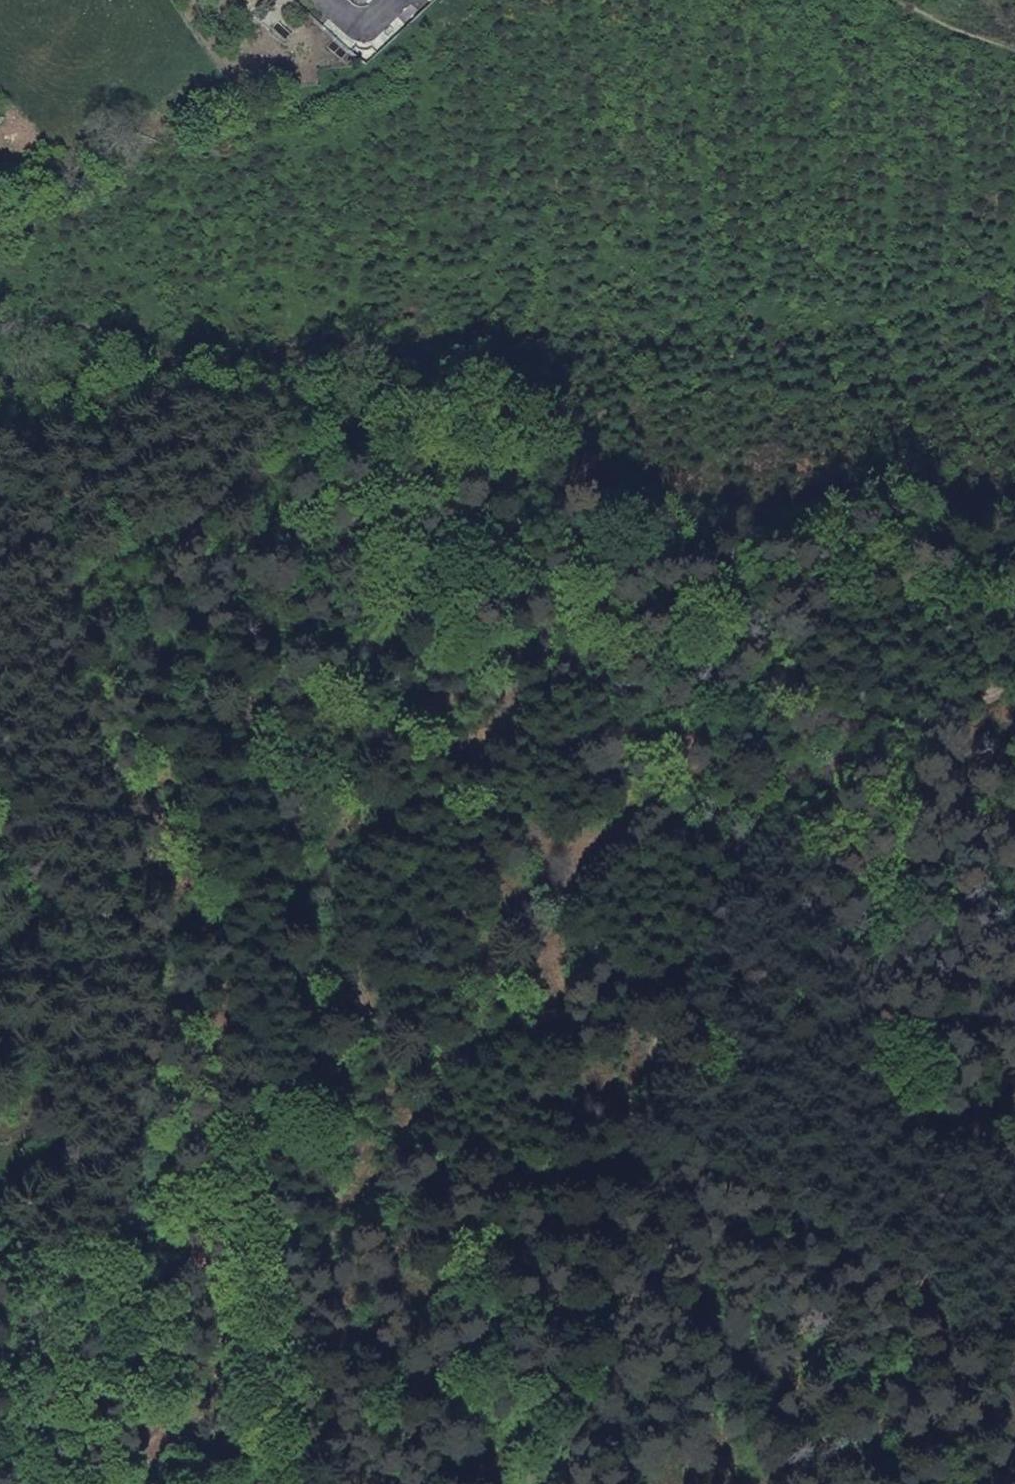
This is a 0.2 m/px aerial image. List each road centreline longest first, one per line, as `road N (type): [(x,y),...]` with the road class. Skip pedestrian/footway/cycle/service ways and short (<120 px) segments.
road 1 (track): [(520,1483),(512,1353),(699,871),(896,666),(1014,625)]
road 2 (track): [(0,435),(73,420),(188,361),(0,306)]
road 3 (track): [(1014,51),(896,0)]

